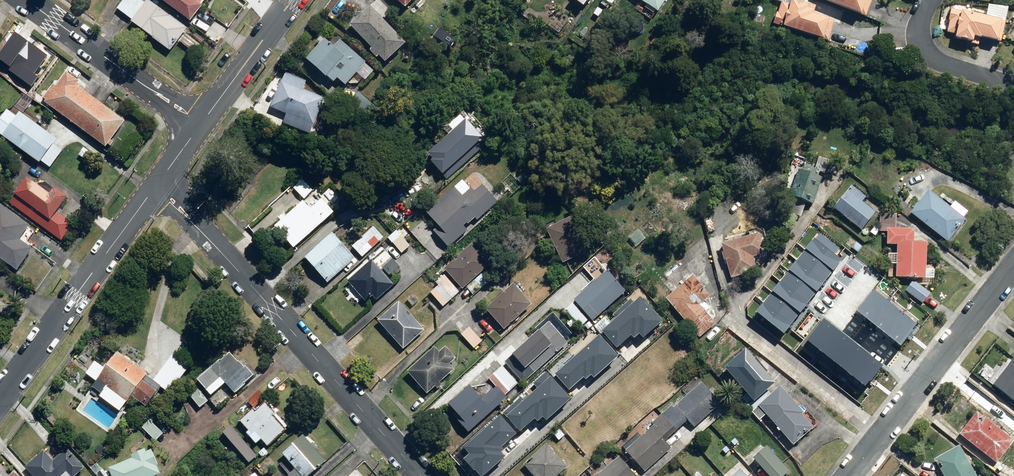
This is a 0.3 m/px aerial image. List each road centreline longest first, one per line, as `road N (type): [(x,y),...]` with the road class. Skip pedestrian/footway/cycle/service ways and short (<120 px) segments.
road 1 (residential): [(422,475),(160,181)]
road 2 (tertiary): [(0,402),(160,181)]
road 3 (residential): [(849,475),(1013,267)]
road 4 (residential): [(25,0),(202,124)]
road 5 (residential): [(1013,91),(918,60),(915,37),(932,0)]
road 6 (tertiary): [(202,124),(293,0)]

